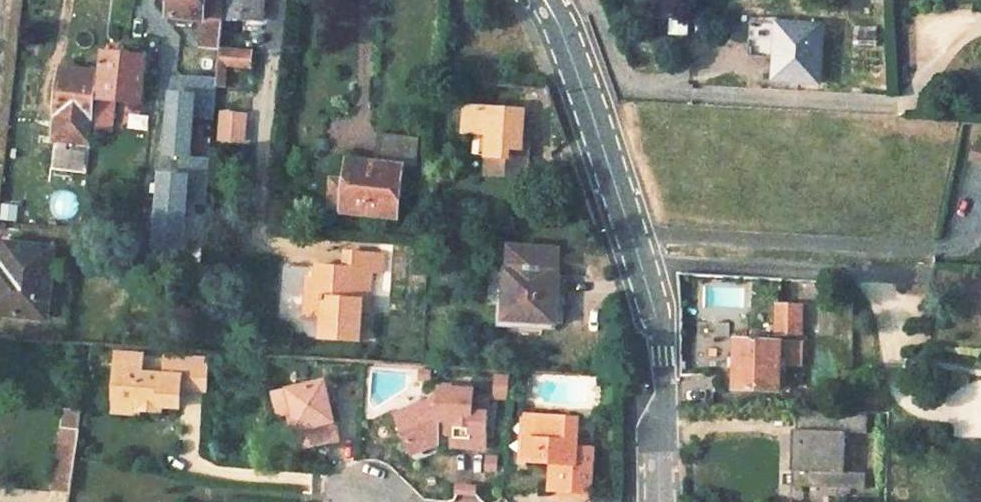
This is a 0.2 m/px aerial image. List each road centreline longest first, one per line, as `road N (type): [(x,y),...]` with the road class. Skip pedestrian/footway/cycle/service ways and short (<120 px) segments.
road 1 (unclassified): [(552,0),(641,265),(659,351),(657,501)]

